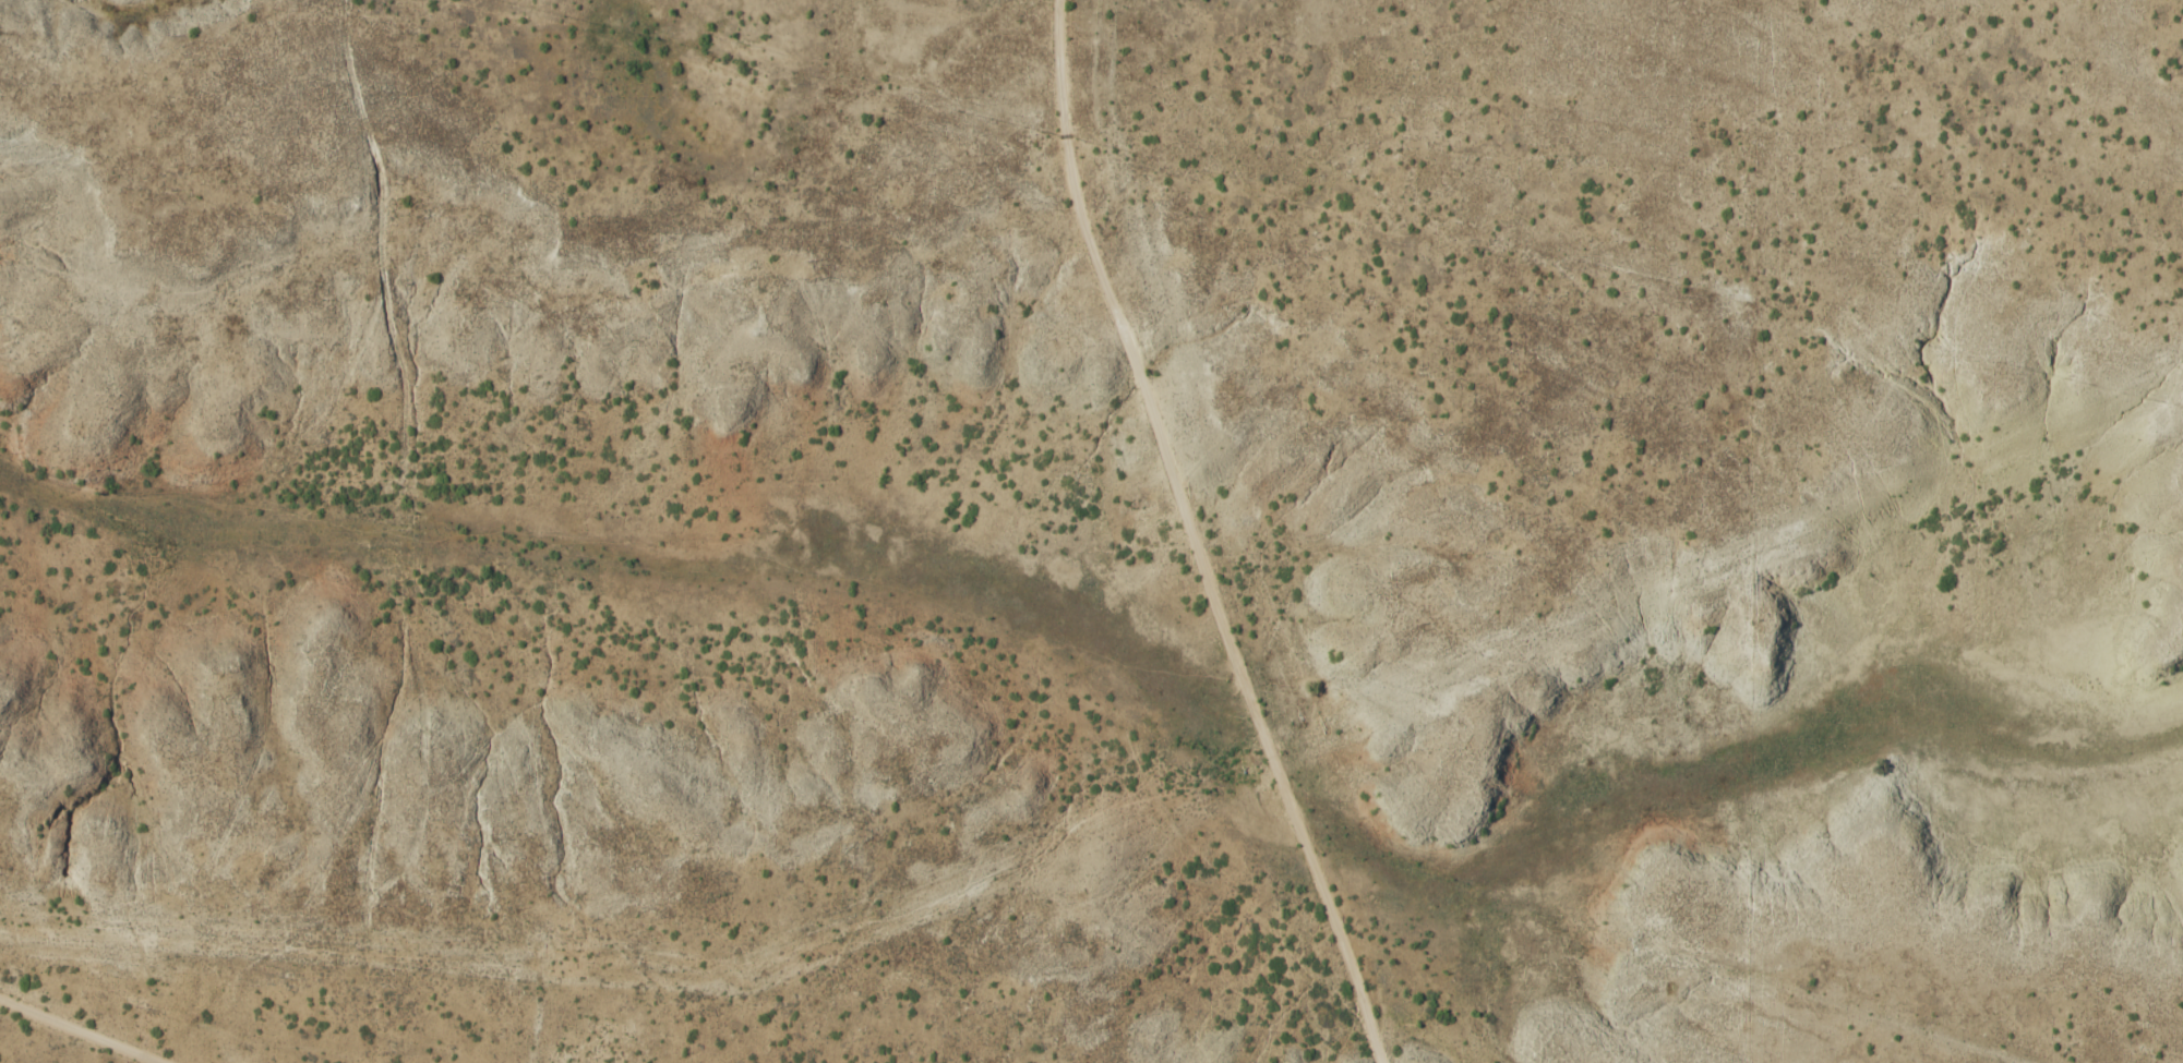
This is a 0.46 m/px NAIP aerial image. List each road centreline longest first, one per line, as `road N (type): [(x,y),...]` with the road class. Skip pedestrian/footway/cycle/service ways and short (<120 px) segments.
road 1 (residential): [(1399,1062),(1077,238),(1060,143),(1072,0)]
road 2 (residential): [(0,988),(184,1062)]

